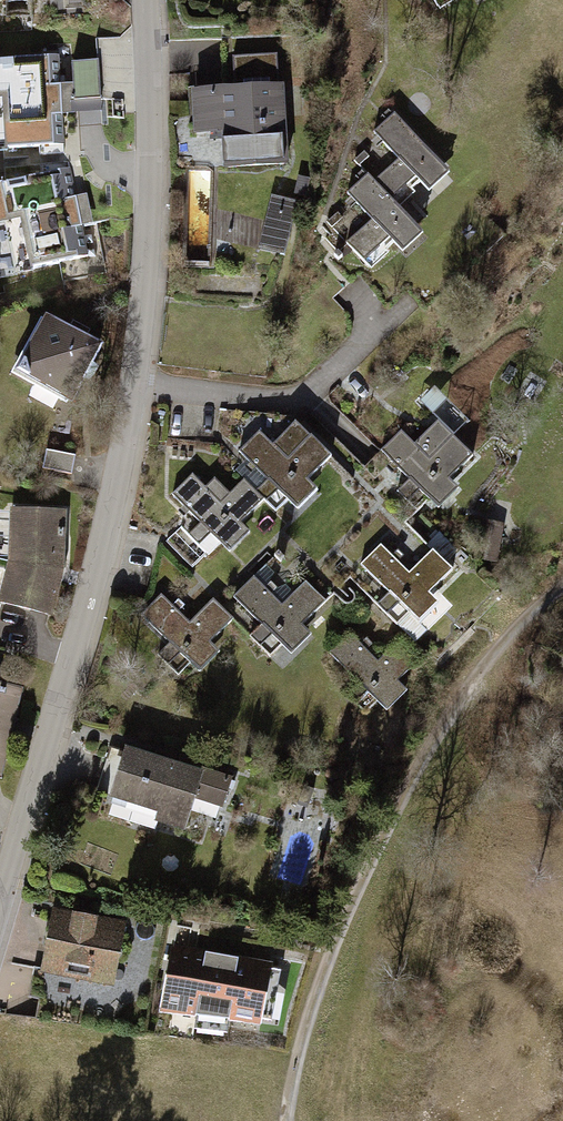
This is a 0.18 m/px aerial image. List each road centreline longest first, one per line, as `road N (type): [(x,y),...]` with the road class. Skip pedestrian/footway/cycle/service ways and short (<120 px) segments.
road 1 (residential): [(0,896),(83,615),(118,465),(146,278),(146,0)]
road 2 (track): [(288,1120),(304,1041),(347,920),(412,779),(507,635),(562,585)]

